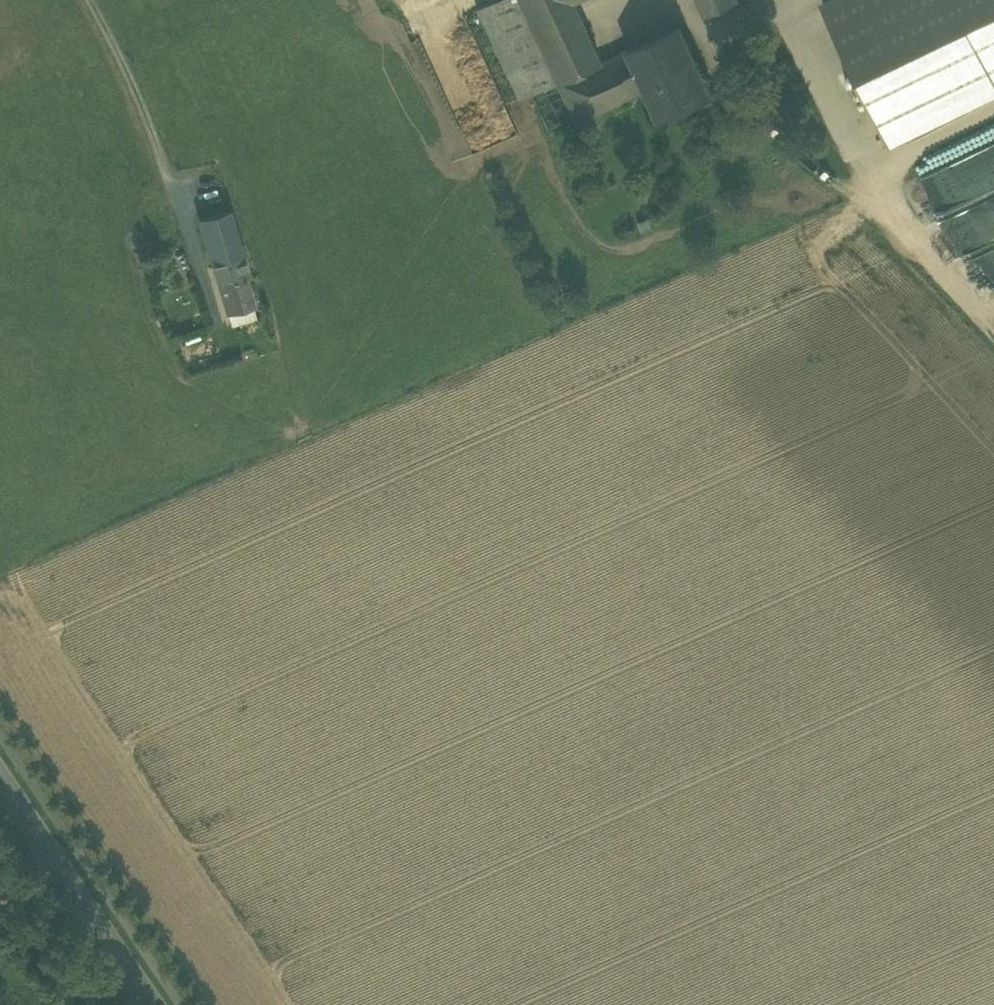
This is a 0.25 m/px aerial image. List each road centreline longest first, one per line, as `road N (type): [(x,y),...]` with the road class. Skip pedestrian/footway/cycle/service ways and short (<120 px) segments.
road 1 (tertiary): [(0,777),(150,1004)]

